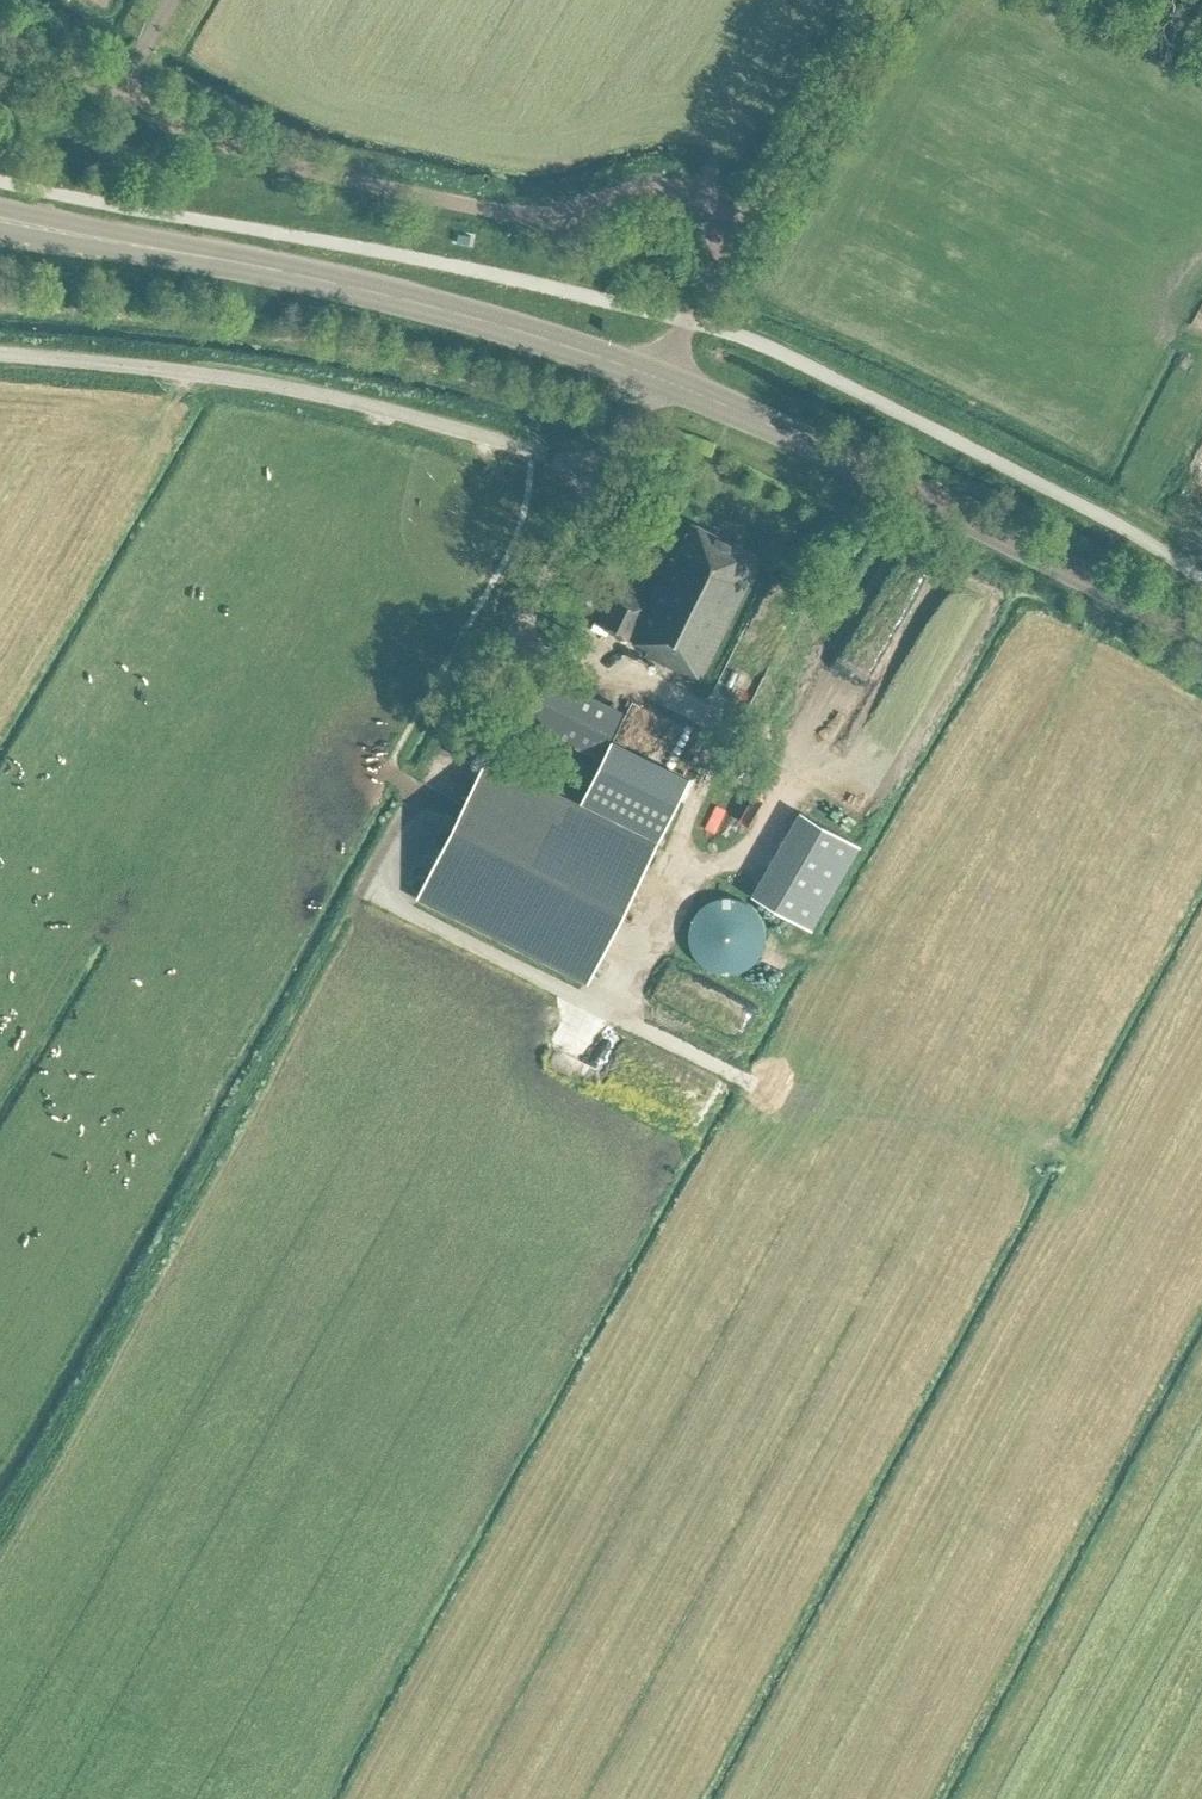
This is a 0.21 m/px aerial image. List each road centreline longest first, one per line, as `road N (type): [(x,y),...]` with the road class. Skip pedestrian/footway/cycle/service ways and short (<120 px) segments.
road 1 (unclassified): [(661,375),(724,266),(734,227),(727,194),(698,179),(589,185),(500,202),(180,131),(0,37)]
road 2 (secondary): [(661,375),(501,324),(0,220)]
road 3 (track): [(0,357),(402,407),(568,453)]
road 4 (secondary): [(813,431),(1201,628)]
road 5 (track): [(886,0),(778,183),(734,227)]
road 6 (secondary): [(813,431),(661,375)]
road 7 (unclassified): [(568,453),(610,445),(661,375)]

